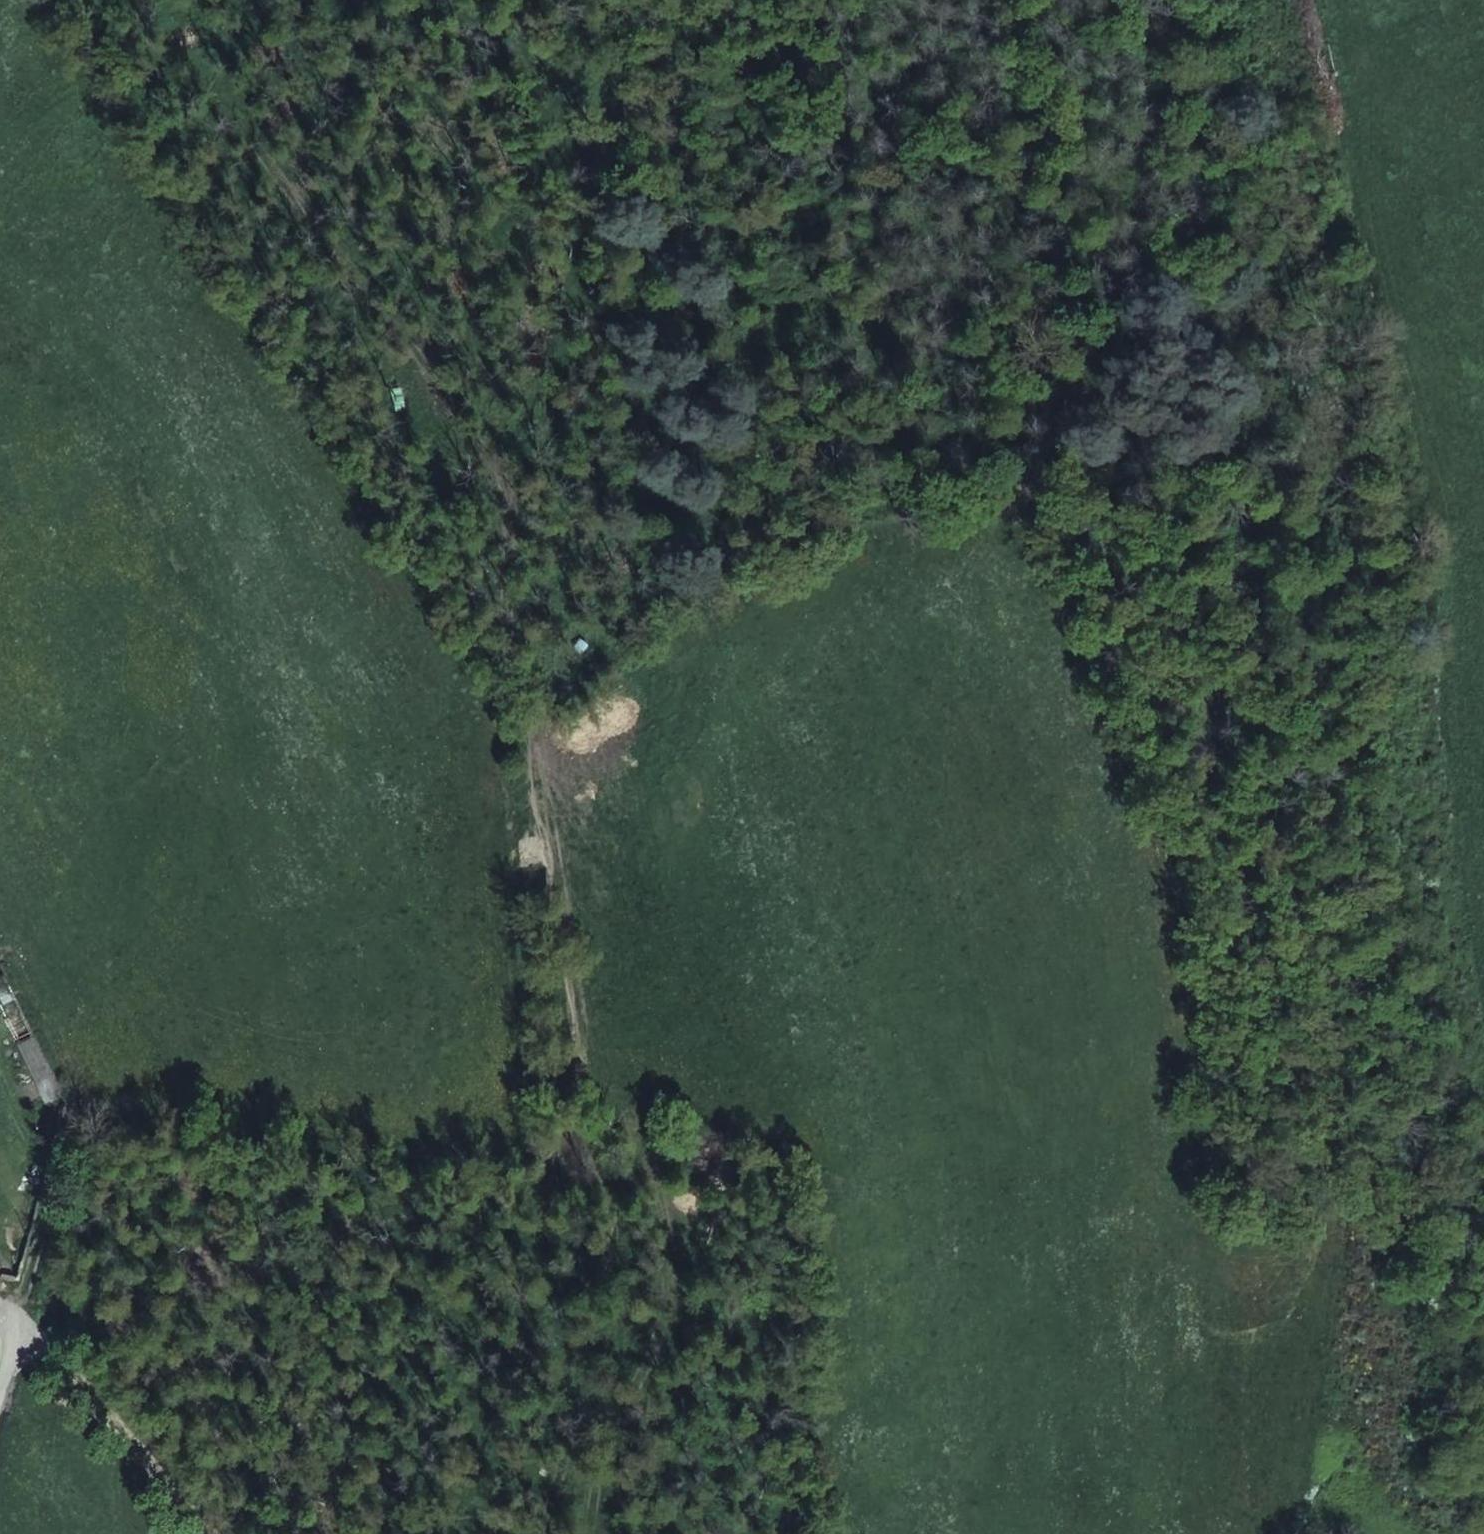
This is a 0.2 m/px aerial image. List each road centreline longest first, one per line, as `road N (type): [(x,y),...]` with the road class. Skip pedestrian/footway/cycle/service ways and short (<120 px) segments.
road 1 (track): [(212,1533),(7,1328)]

